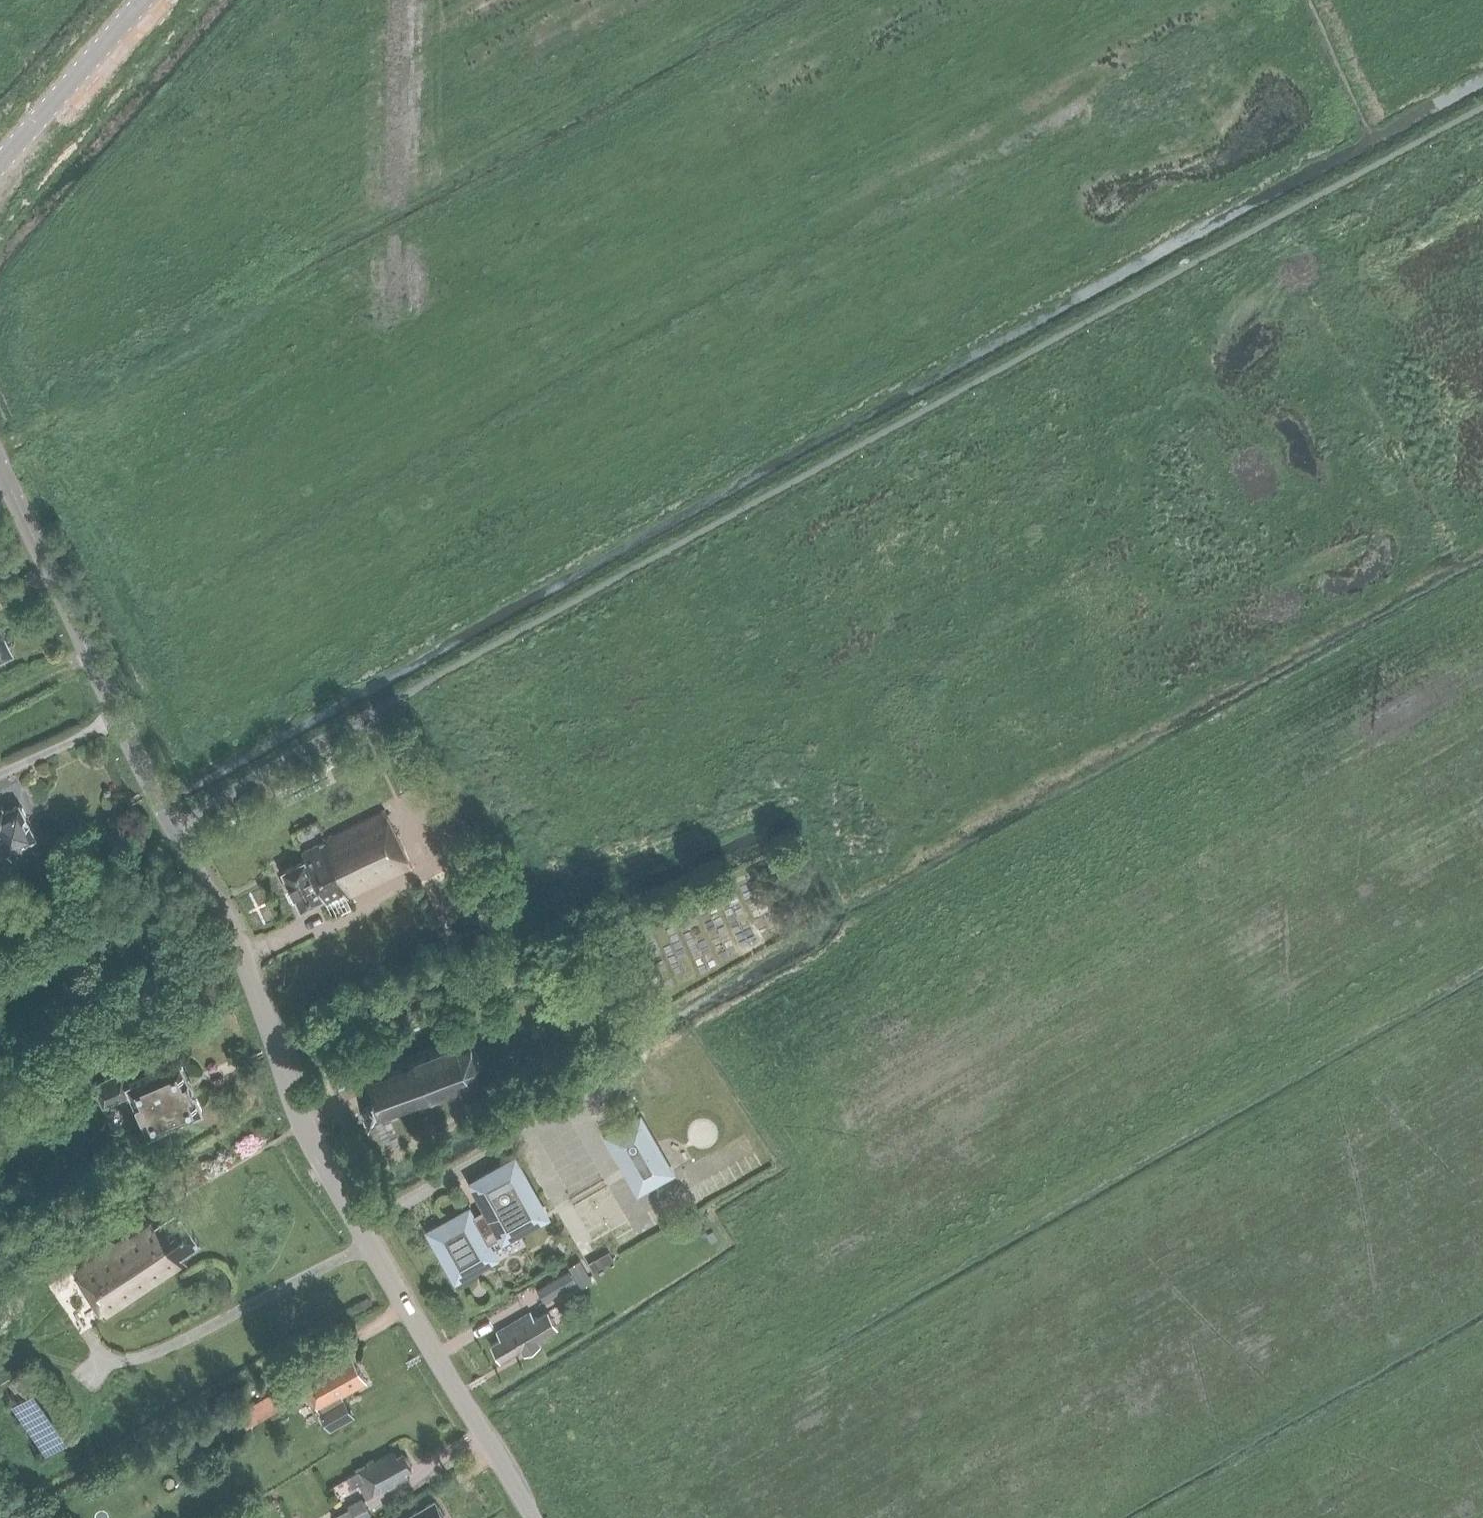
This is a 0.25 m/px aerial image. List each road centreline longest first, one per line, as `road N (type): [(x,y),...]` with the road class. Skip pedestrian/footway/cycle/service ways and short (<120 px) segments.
road 1 (tertiary): [(531,1517),(309,1143),(241,957),(170,827)]
road 2 (tertiary): [(170,827),(0,465)]
road 3 (unclassified): [(170,827),(411,689)]
road 4 (tertiary): [(0,163),(143,0)]

